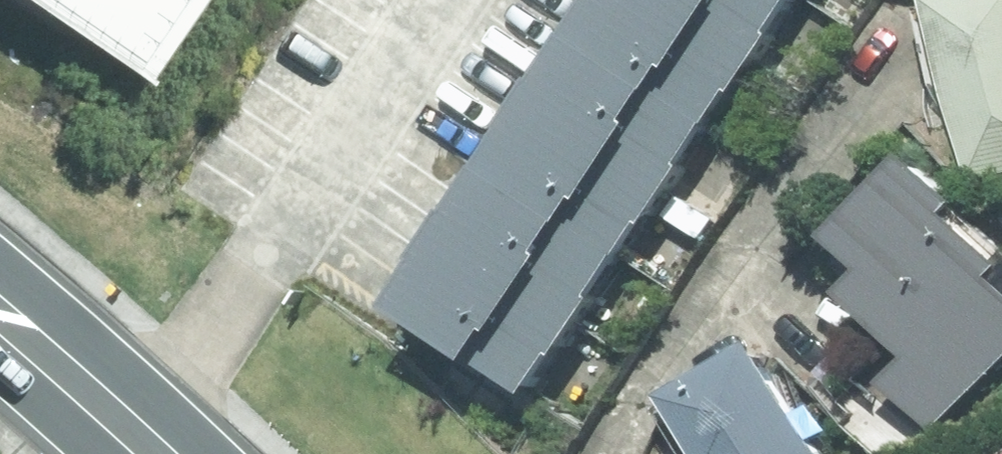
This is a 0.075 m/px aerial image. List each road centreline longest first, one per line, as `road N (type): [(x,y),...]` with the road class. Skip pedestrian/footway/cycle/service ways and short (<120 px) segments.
road 1 (primary): [(0,320),(125,428)]
road 2 (primary): [(0,343),(125,428)]
road 3 (primary): [(125,428),(34,415),(0,401)]

